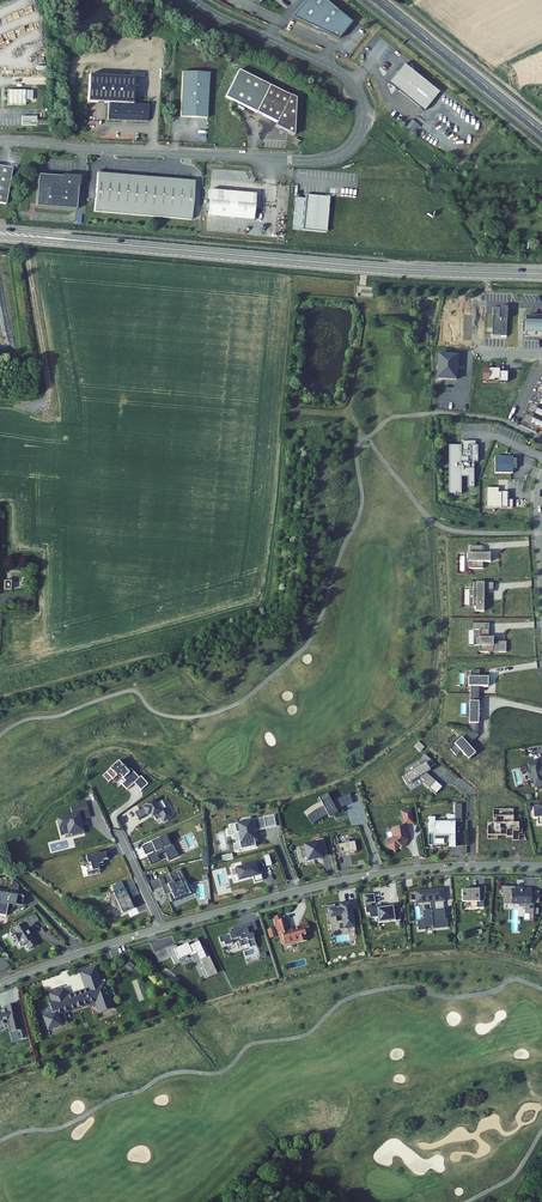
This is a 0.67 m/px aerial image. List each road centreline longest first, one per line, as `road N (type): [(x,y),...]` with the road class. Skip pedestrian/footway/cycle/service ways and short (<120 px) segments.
road 1 (residential): [(193,0),(346,77),(362,111),(348,148),(300,160),(0,142)]
road 2 (primary): [(0,233),(541,274)]
road 3 (residential): [(541,867),(367,876),(162,928)]
road 4 (primary): [(379,0),(541,132)]
road 5 (residential): [(162,928),(0,983)]

